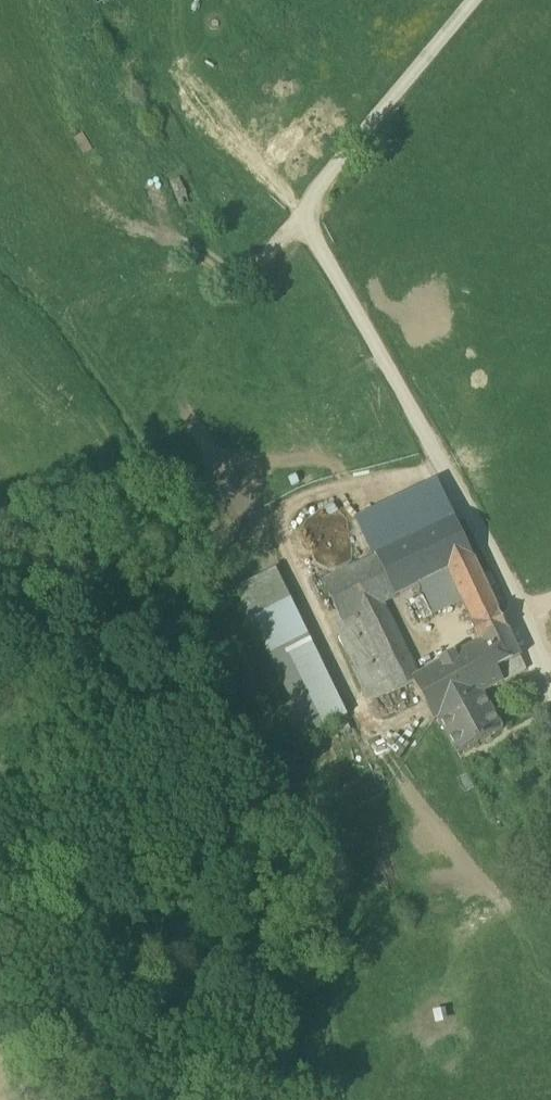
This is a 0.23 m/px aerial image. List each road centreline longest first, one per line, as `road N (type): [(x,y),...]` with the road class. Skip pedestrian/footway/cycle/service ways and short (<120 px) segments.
road 1 (unclassified): [(497,0),(315,222),(525,615),(550,689)]
road 2 (track): [(315,222),(255,296),(231,257)]

